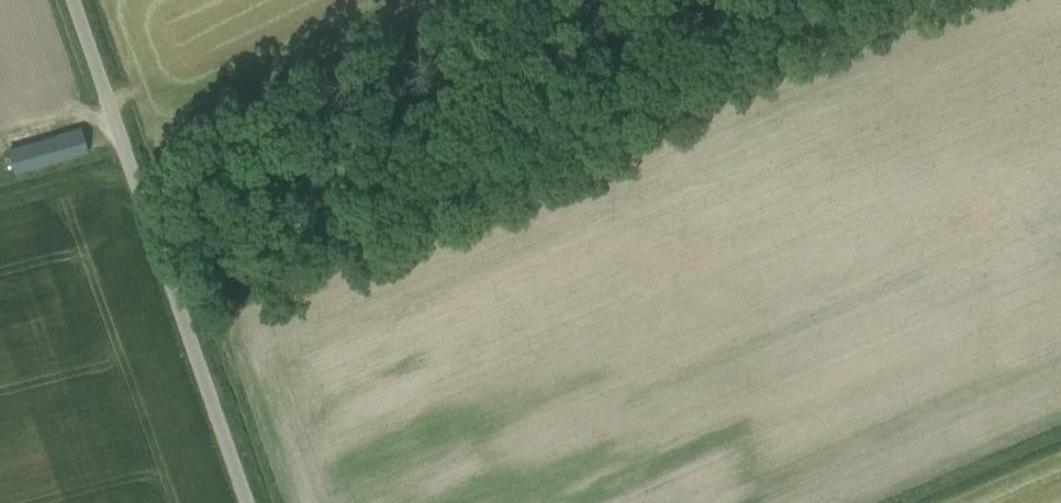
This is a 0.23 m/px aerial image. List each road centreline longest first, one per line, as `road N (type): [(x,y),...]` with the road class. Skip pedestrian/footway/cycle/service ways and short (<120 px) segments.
road 1 (unclassified): [(247,502),(73,0)]

